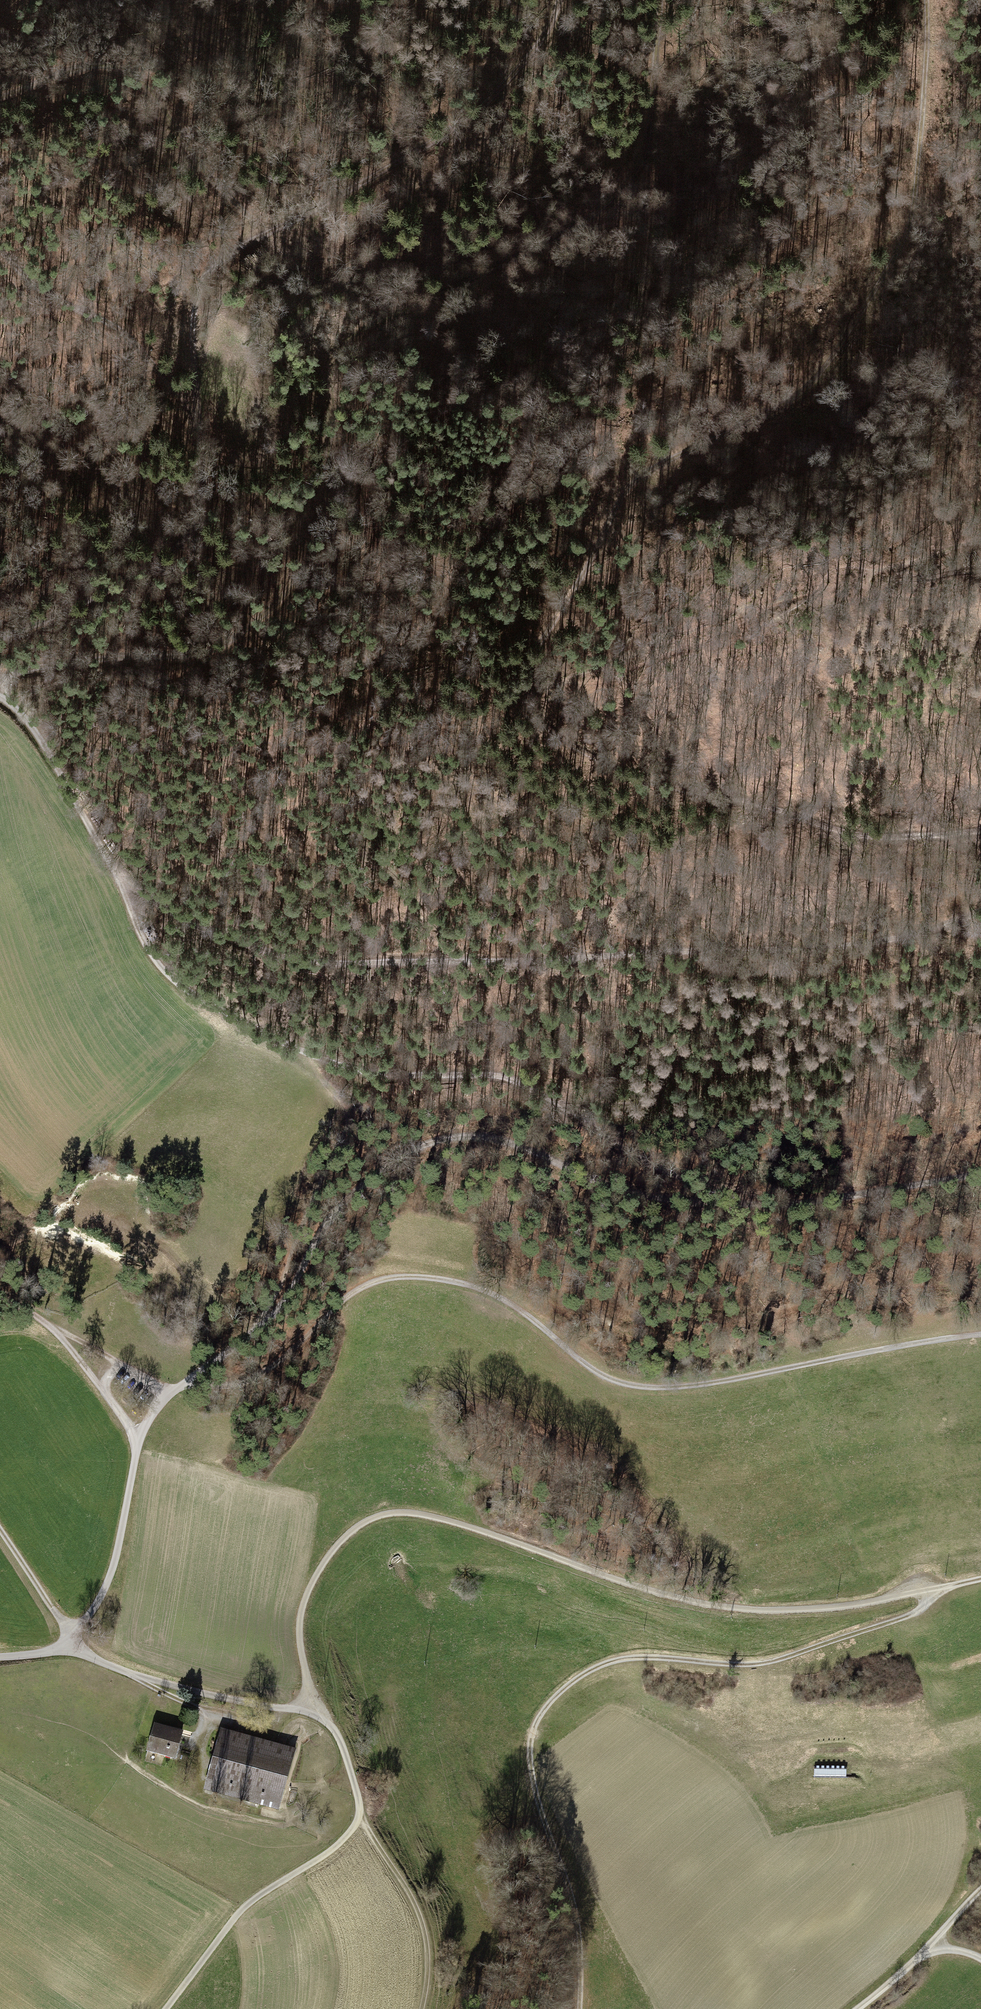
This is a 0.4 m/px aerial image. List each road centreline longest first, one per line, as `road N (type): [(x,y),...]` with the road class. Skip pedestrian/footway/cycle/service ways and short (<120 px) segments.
road 1 (track): [(0,682),(83,658),(195,656),(265,616),(315,545),(329,462),(328,359),(359,331),(575,228),(610,200),(636,168),(649,133),(659,0)]
road 2 (track): [(0,697),(55,762),(170,979),(278,1040),(354,1070),(507,1078),(582,1112),(638,1157),(736,1202)]
road 3 (track): [(562,0),(545,33),(474,113),(223,257),(201,282),(193,325),(201,495),(189,533),(96,598),(0,640)]
road 4 (track): [(531,702),(529,669),(636,476),(762,417),(813,383),(896,257),(914,215),(926,0)]
road 5 (track): [(194,1376),(200,1384),(244,1381),(350,1295),(383,1278),(422,1276),(485,1291),(525,1313),(591,1370),(626,1384),(744,1378),(980,1334)]
road 6 (track): [(937,1588),(854,1607),(715,1605),(458,1524),(392,1513),(347,1536),(307,1594),(300,1632),(310,1713)]
road 7 (track): [(937,1588),(913,1614),(769,1661),(614,1660),(579,1676),(541,1713),(530,1763),(579,1915),(578,2008)]
road 8 (track): [(980,913),(870,944),(545,962),(259,952)]
road 9 (track): [(736,1202),(630,1192),(503,1139),(441,1139),(392,1161),(350,1196),(263,1323)]
road 10 (track): [(980,832),(866,837),(661,789),(586,755),(531,702)]
road 11 (track): [(0,96),(90,65),(122,66),(151,90),(259,236)]
road 12 (track): [(71,1636),(113,1569),(144,1426),(169,1395),(230,1350)]
road 13 (track): [(165,2008),(240,1911),(329,1852),(359,1815)]
road 14 (track): [(310,1713),(132,1674),(89,1655),(71,1636)]
road 15 (track): [(196,400),(177,394),(117,326),(32,283),(0,251)]
road 16 (track): [(980,1175),(795,1204),(736,1202)]
road 17 (track): [(359,1815),(422,1922),(428,1957),(421,2008)]
road 18 (track): [(255,1330),(203,1292),(162,1245),(92,1214)]
road 19 (track): [(0,1296),(49,1326),(139,1439)]
road 20 (track): [(462,963),(443,929),(354,838)]
road 21 (track): [(116,873),(190,923),(259,952)]
road 22 (track): [(0,1531),(71,1636)]

